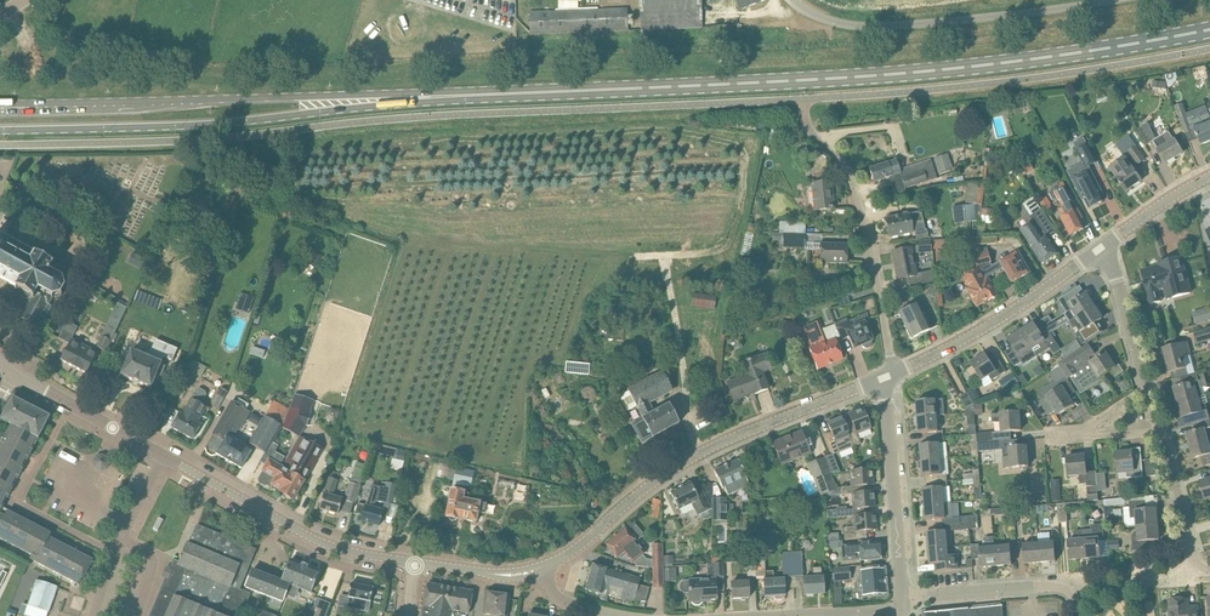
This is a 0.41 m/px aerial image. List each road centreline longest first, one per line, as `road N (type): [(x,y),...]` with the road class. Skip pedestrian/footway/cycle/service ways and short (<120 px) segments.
road 1 (primary): [(345,102),(931,71),(1209,29)]
road 2 (tertiary): [(538,570),(577,549),(684,460),(885,378)]
road 3 (primary): [(0,131),(241,123),(345,102)]
road 4 (primary): [(345,102),(0,104)]
road 5 (unclassified): [(790,0),(852,26),(1113,0)]
road 6 (tertiary): [(415,564),(318,540),(162,456)]
road 7 (residential): [(885,378),(889,350),(865,221),(847,168),(808,121)]
road 8 (tertiary): [(1101,248),(988,326),(885,378)]
road 9 (unclassified): [(901,597),(885,378)]
road 10 (residential): [(115,553),(20,501),(69,404)]
road 11 (residential): [(901,597),(1077,586)]
road 12 (residential): [(1209,571),(1194,560),(1159,429)]
road 13 (residential): [(1147,391),(1115,271),(1101,248)]
road 14 (tertiary): [(1209,176),(1101,248)]
road 15 (tertiary): [(538,570),(494,575),(415,564)]

